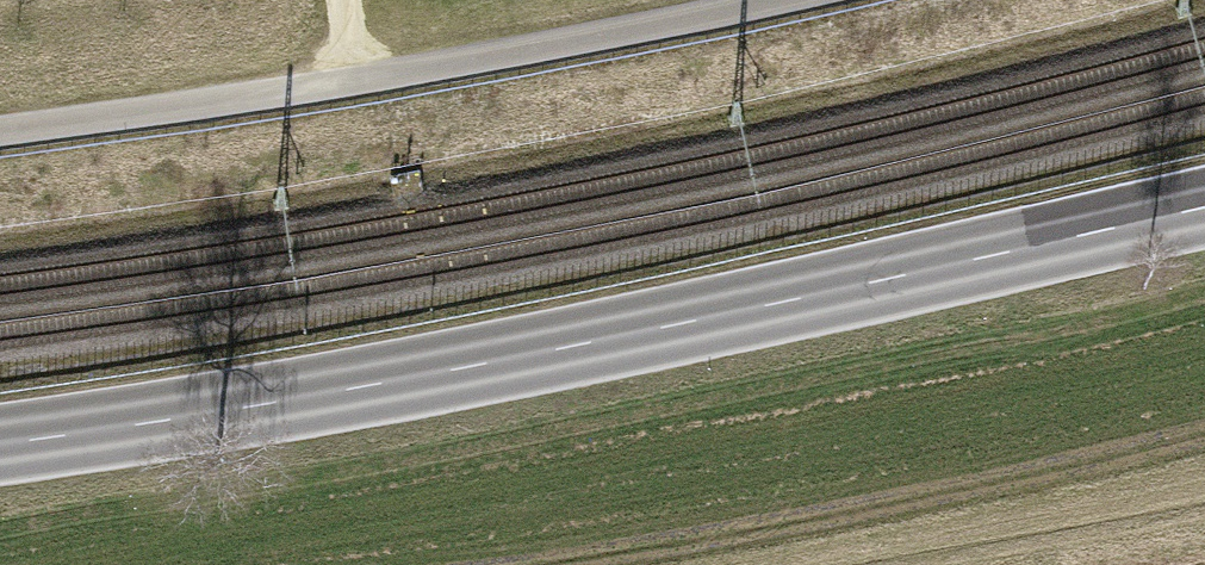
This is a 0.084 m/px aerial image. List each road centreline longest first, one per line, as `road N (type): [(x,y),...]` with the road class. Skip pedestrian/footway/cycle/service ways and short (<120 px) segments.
road 1 (primary): [(1204,208),(258,405),(0,441)]
road 2 (track): [(802,0),(303,91),(0,135)]

